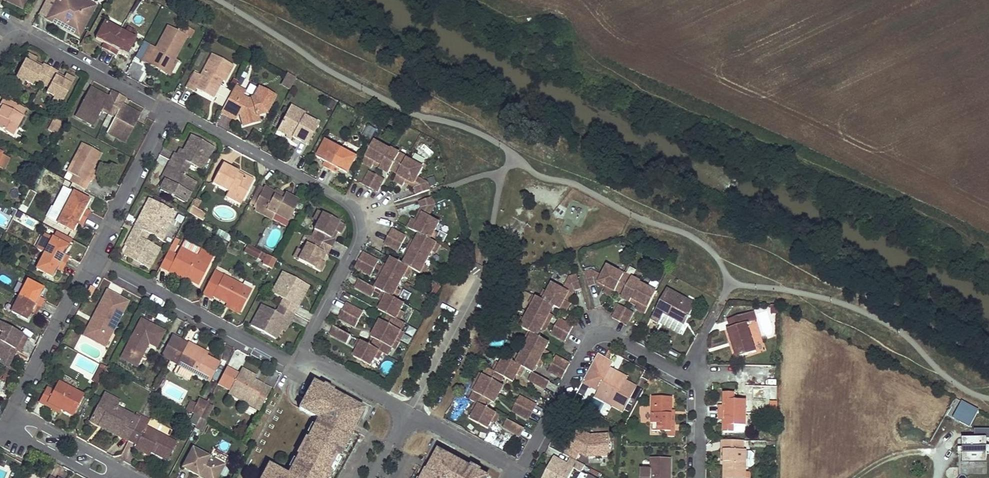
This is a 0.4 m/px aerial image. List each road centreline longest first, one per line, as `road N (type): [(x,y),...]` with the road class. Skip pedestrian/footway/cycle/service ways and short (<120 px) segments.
road 1 (residential): [(165,109),(345,199),(358,217),(360,235),(301,350)]
road 2 (residential): [(524,471),(598,336),(692,376)]
road 3 (residential): [(301,350),(293,368),(93,256)]
road 4 (residential): [(0,55),(22,34),(165,109)]
road 5 (residential): [(12,410),(93,256)]
road 6 (residential): [(93,256),(165,109)]
road 7 (residential): [(411,410),(524,471)]
road 8 (residential): [(411,410),(301,350)]
road 9 (residential): [(121,469),(12,410)]

